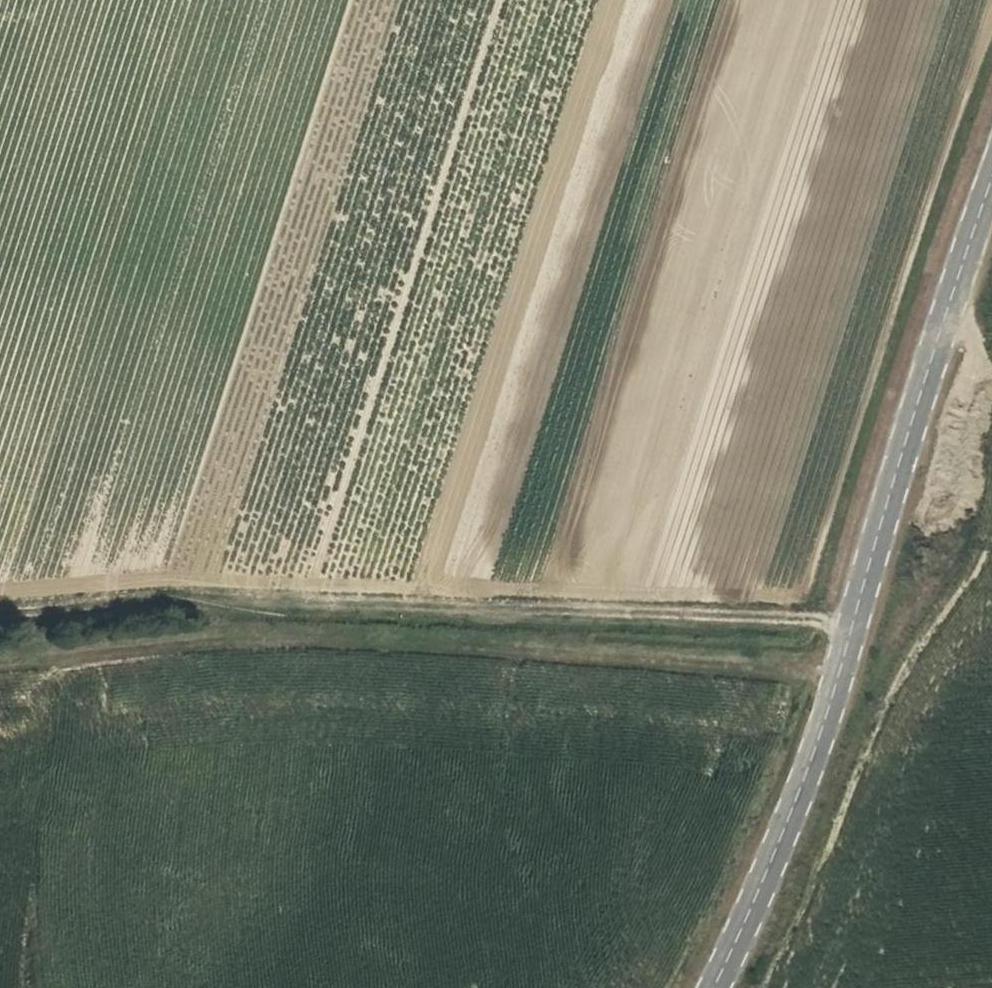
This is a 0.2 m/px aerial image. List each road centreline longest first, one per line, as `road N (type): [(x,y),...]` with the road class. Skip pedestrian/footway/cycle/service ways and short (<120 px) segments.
road 1 (tertiary): [(706,987),(816,756),(991,175)]
road 2 (track): [(840,675),(241,639),(0,670)]

